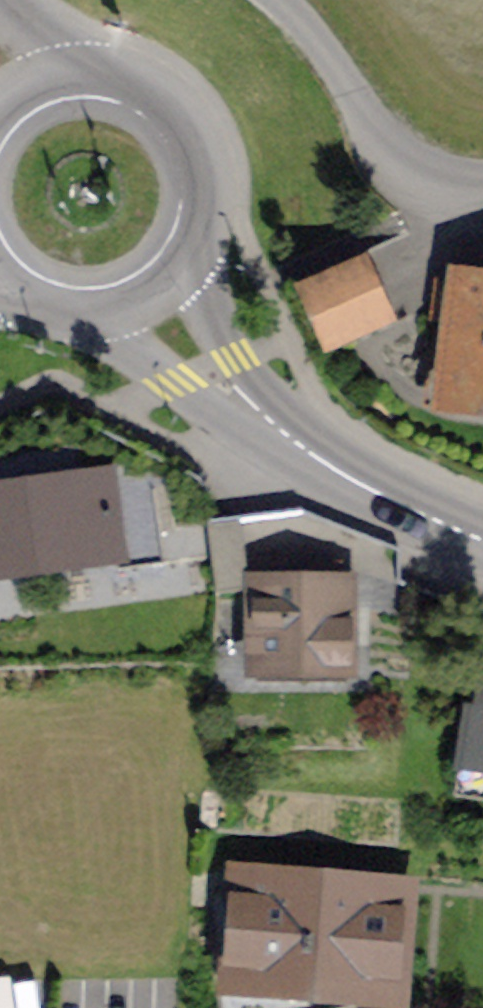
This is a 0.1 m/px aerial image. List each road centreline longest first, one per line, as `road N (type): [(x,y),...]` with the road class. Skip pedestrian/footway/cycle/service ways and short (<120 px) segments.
road 1 (unclassified): [(282,0),(330,52),(388,150),(426,170),(482,176)]
road 2 (secondary): [(78,320),(221,415),(278,436)]
road 3 (secondary): [(278,436),(482,533)]
road 4 (secondary): [(278,436),(210,323),(200,241)]
road 5 (primary): [(200,241),(209,191),(196,137),(180,114),(136,80)]
road 6 (primary): [(136,80),(48,42),(0,10)]
road 7 (primary): [(78,320),(144,304),(178,277),(200,241)]
road 8 (primary): [(136,80),(68,69),(0,100)]

